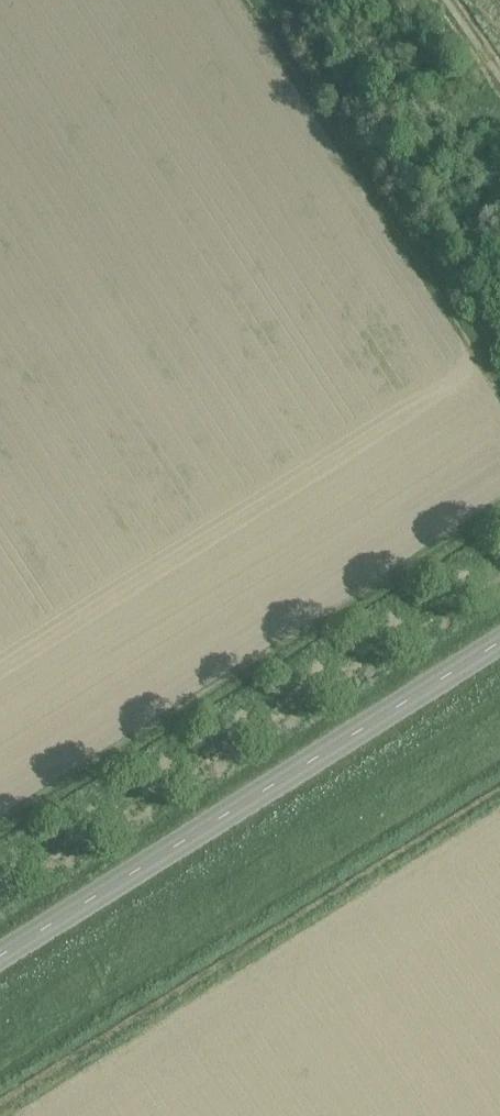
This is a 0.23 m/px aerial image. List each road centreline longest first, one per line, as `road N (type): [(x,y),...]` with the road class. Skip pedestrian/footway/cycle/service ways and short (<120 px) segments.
road 1 (unclassified): [(0,957),(499,642)]

